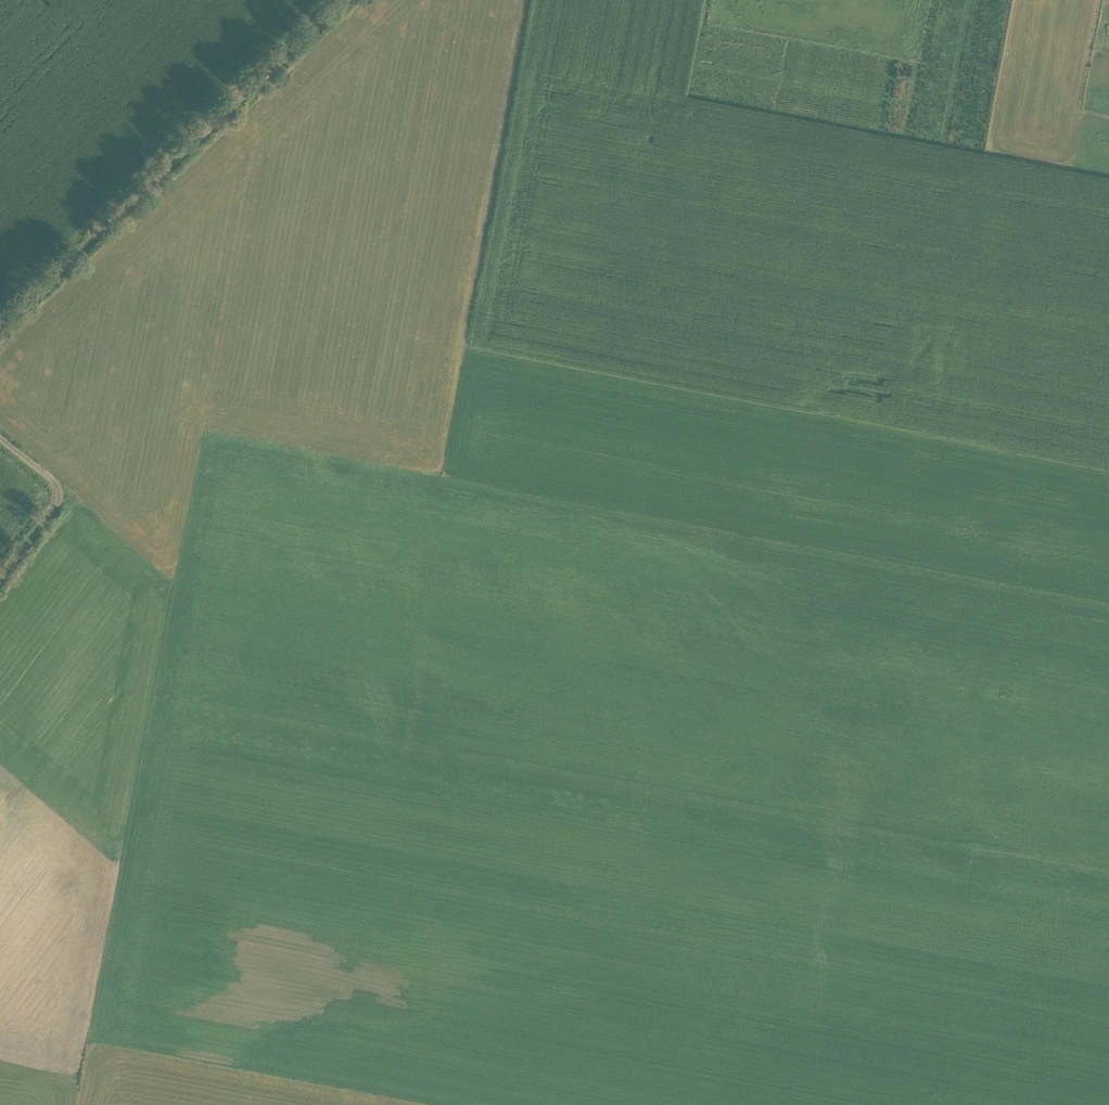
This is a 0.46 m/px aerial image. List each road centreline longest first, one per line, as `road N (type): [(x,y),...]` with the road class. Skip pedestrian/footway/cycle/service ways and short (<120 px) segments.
road 1 (track): [(0,331),(345,0)]
road 2 (track): [(0,581),(59,494),(0,435)]

